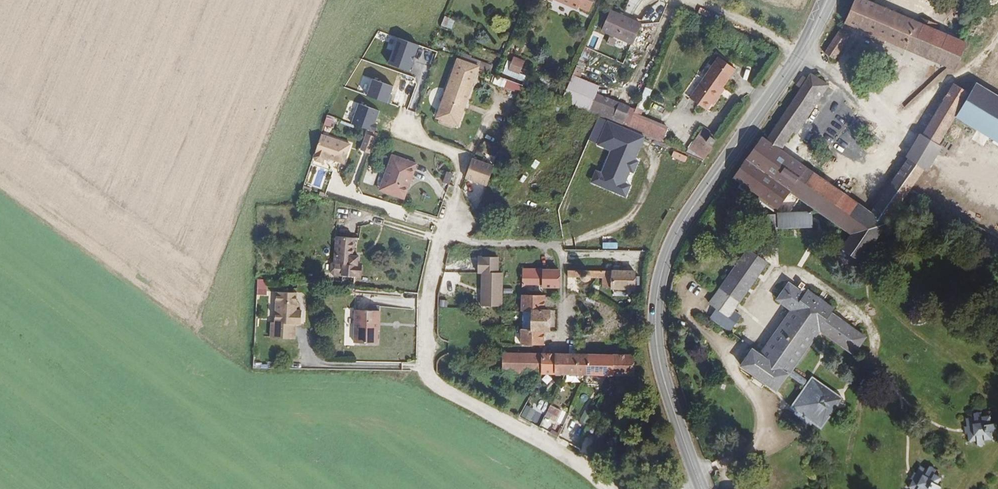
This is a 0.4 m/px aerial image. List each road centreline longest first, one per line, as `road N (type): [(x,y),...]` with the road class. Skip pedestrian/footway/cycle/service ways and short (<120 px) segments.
road 1 (residential): [(499,104),(468,156),(440,238),(427,303),(428,371),(435,383),(555,446),(604,488)]
road 2 (secondary): [(703,488),(658,358),(659,286),(677,233),(801,55)]
road 3 (track): [(894,131),(997,44)]

